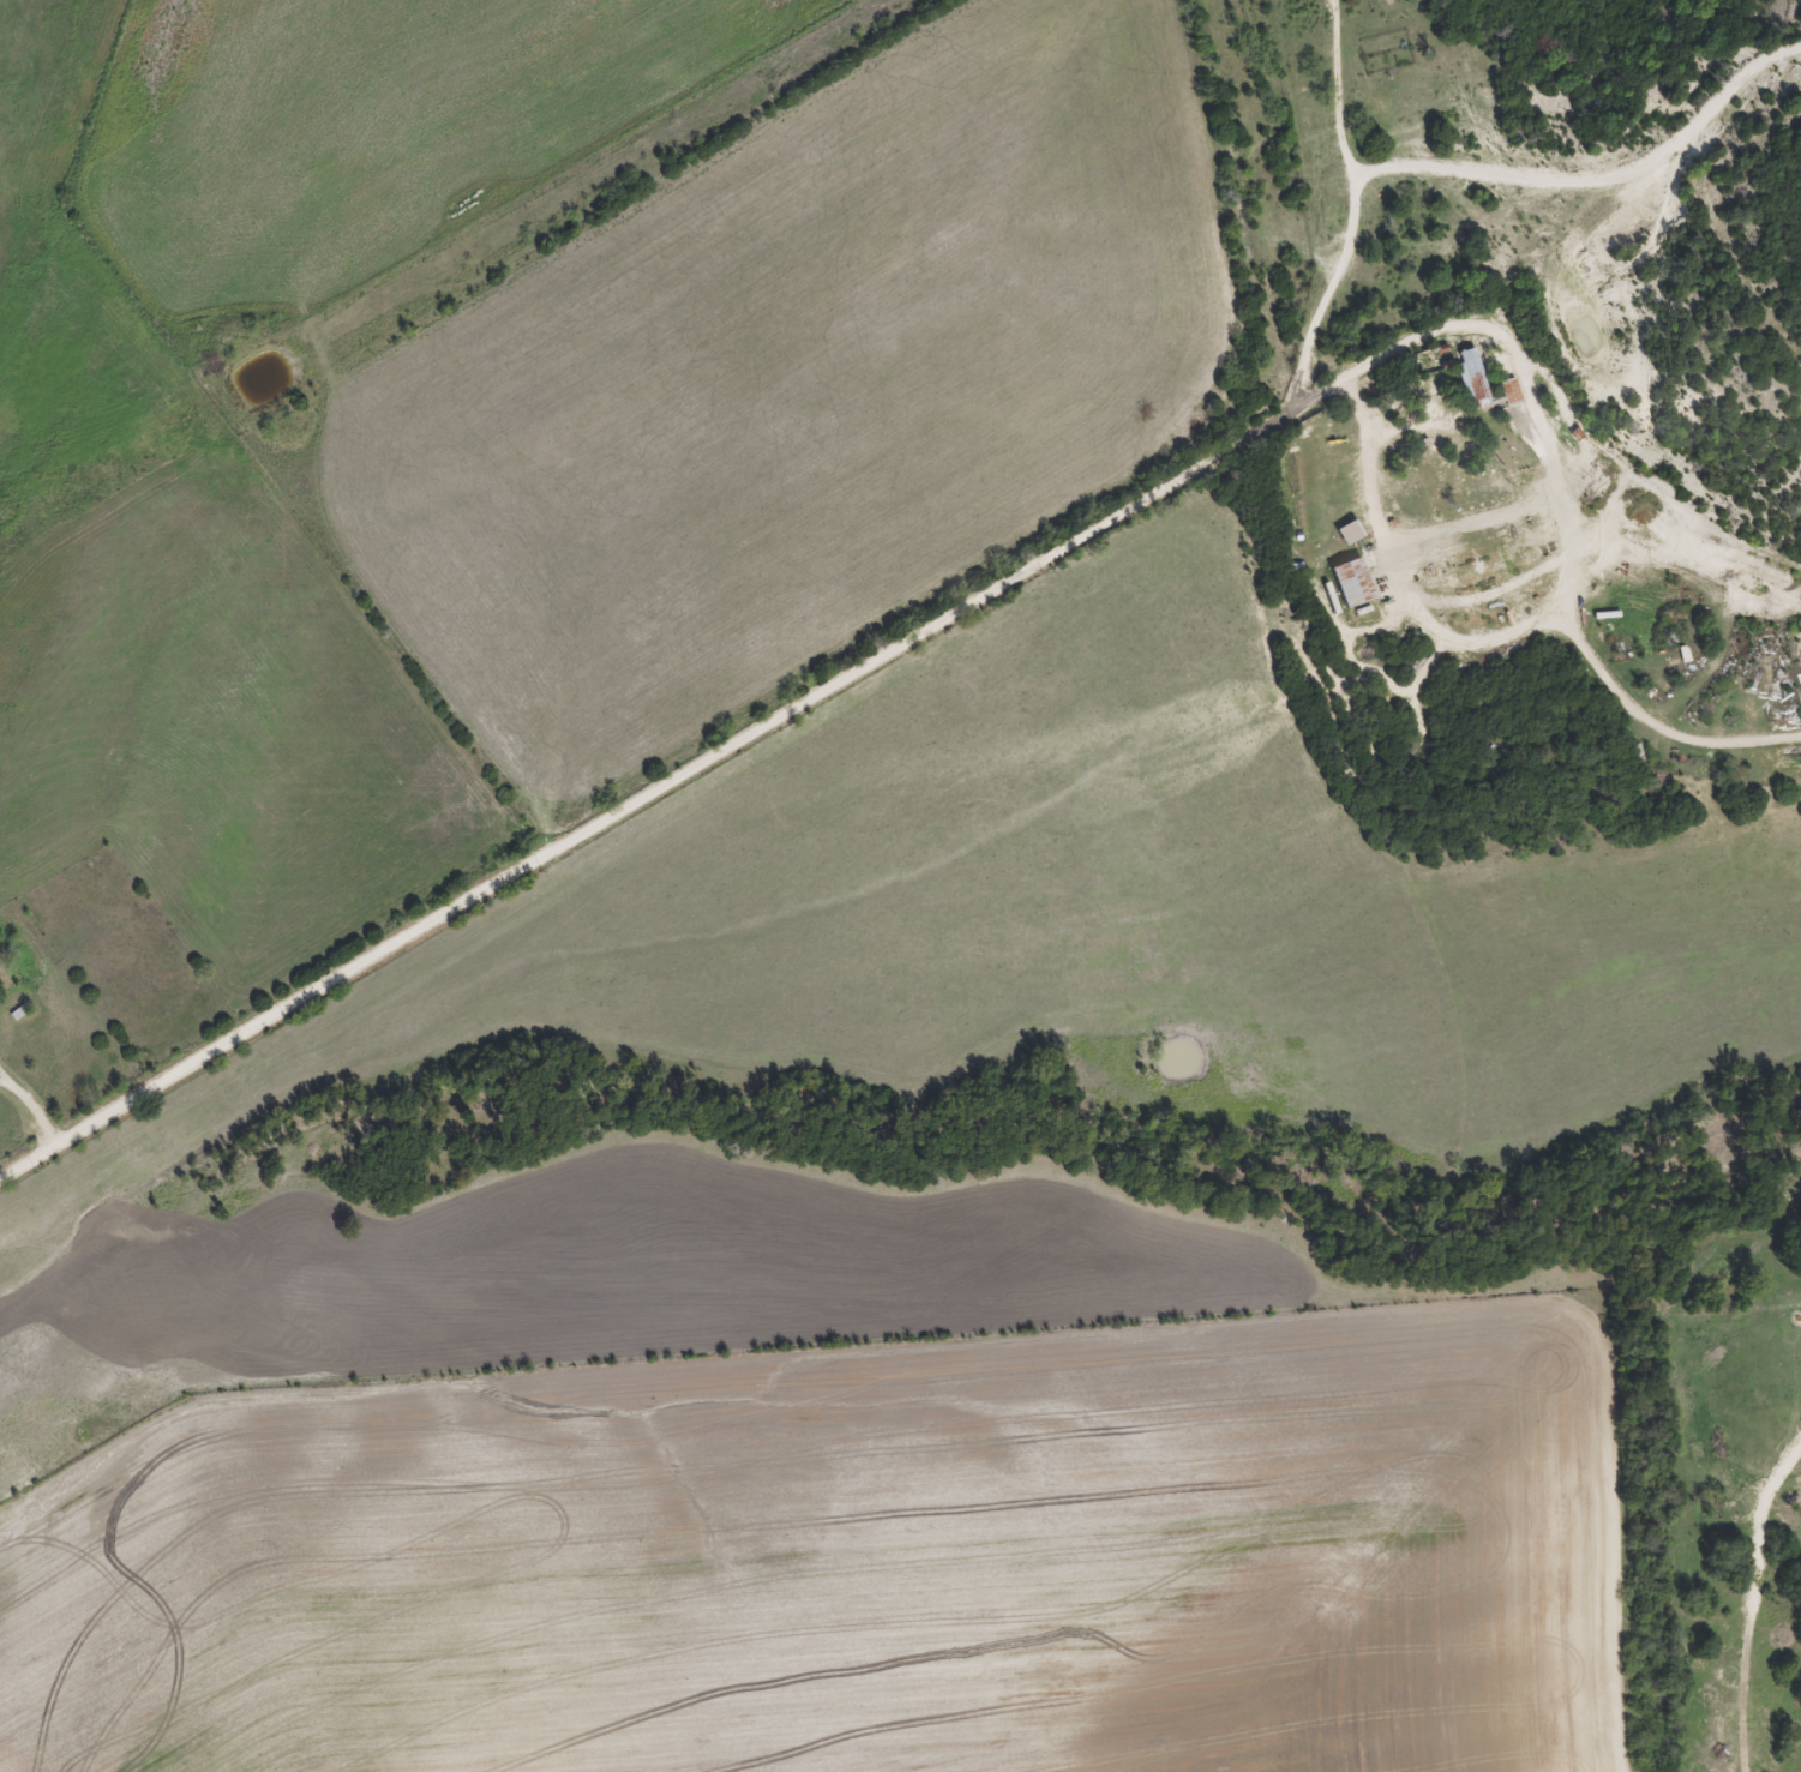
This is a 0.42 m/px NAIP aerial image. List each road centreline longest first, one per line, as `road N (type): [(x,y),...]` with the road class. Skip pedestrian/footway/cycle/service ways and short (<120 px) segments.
road 1 (residential): [(0,1180),(1412,341),(1495,346)]

